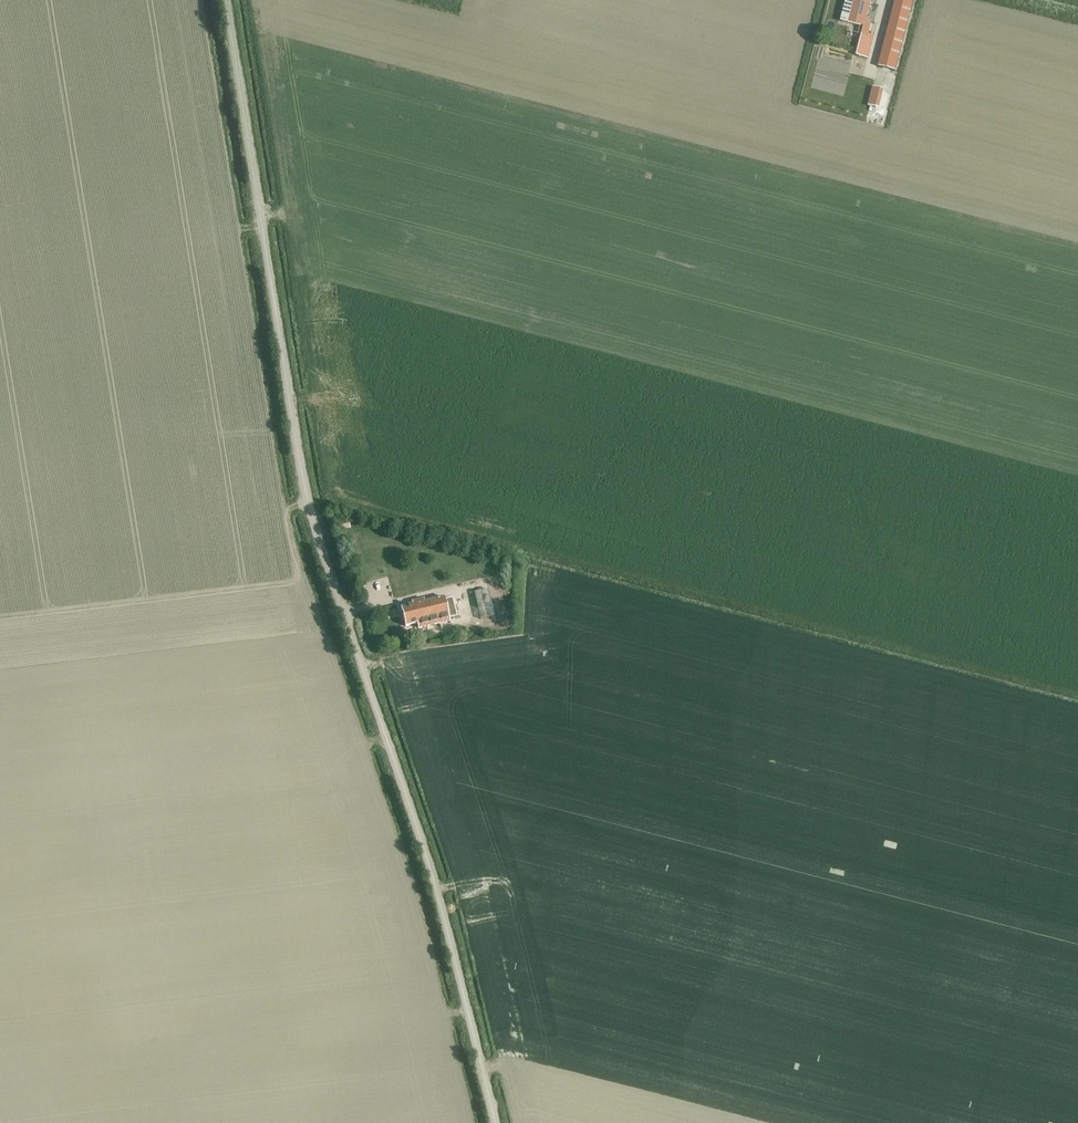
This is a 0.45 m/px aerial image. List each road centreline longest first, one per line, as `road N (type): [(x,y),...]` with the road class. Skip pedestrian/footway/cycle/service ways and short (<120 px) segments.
road 1 (unclassified): [(495,1122),(438,899),(312,526),(226,0)]

